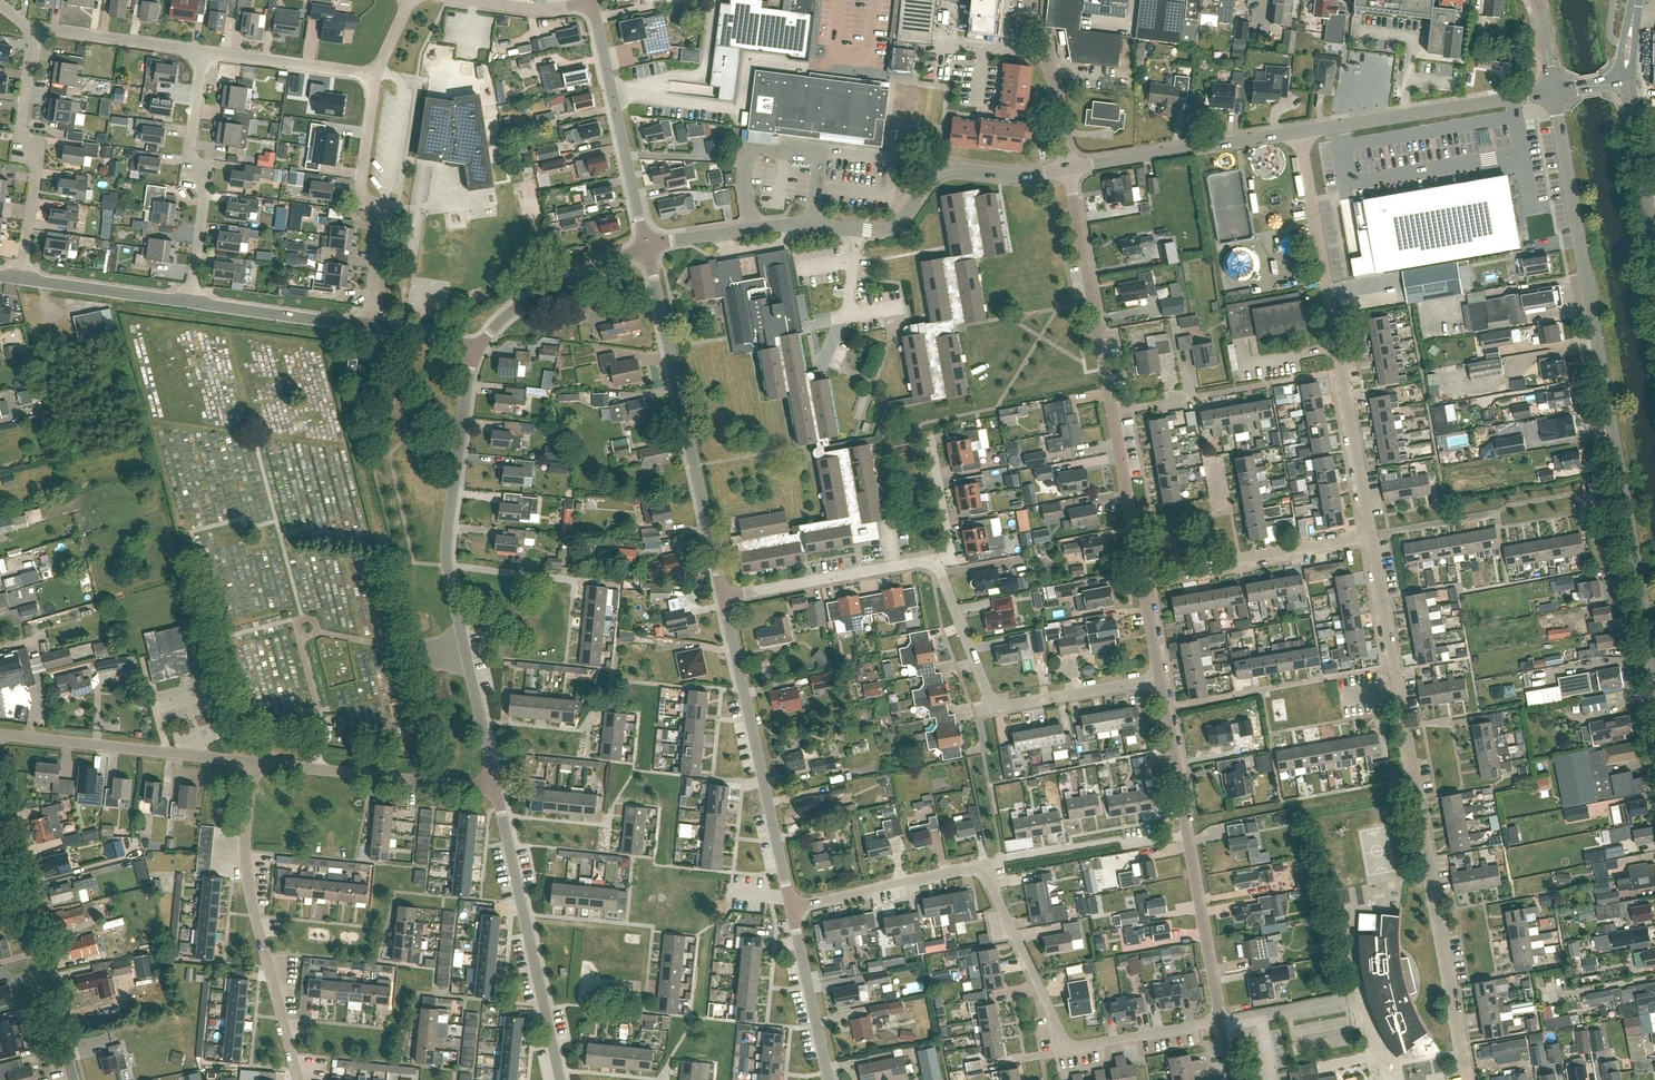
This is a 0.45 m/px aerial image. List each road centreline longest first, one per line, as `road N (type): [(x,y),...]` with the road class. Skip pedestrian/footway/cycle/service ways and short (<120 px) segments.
road 1 (unclassified): [(1654,669),(1554,92)]
road 2 (residential): [(646,245),(813,223),(876,231),(897,223),(945,172),(1067,168)]
road 3 (residential): [(1469,1079),(1394,666)]
road 4 (residential): [(1143,578),(1067,168)]
road 5 (residential): [(1371,537),(1299,132)]
road 6 (unclassified): [(721,596),(646,245)]
road 7 (residential): [(982,866),(1067,1044),(1220,1020)]
road 8 (residential): [(1160,676),(996,704),(935,560)]
road 9 (residential): [(299,1079),(249,892),(253,763)]
road 10 (unclassified): [(791,906),(721,596)]
road 11 (residential): [(560,1079),(495,788)]
road 12 (unclassified): [(73,1079),(0,800)]
road 13 (residential): [(367,327),(383,208),(361,192),(375,74)]
road 14 (residential): [(1299,132),(1554,92)]
road 15 (residential): [(19,279),(35,170),(20,128),(34,28)]
road 16 (residential): [(253,763),(0,735)]
road 17 (residential): [(189,301),(204,197),(189,151),(202,51)]
road 18 (unclassified): [(646,245),(591,0)]
road 19 (residential): [(495,788),(253,763)]
road 20 (residential): [(1067,168),(1299,132)]
road 21 (residential): [(1165,707),(1394,666)]
road 22 (residential): [(1143,578),(1371,537)]
road 23 (residential): [(495,788),(447,567)]
road 24 (residential): [(447,567),(476,351)]
road 25 (residential): [(721,596),(935,560)]
road 26 (residential): [(982,866),(1186,835)]
road 27 (residential): [(476,351),(511,312),(646,245)]
road 28 (residential): [(791,906),(982,866)]
road 29 (residential): [(1220,1020),(1186,835)]
road 30 (residential): [(1067,168),(1046,60),(1024,46),(1029,0)]
road 31 (residential): [(367,327),(189,301)]
road 32 (unclassified): [(829,1079),(791,906)]
road 33 (residential): [(375,74),(202,51)]
road 34 (residential): [(189,301),(19,279)]
road 35 (residential): [(202,51),(34,28)]
road 36 (tertiary): [(1654,241),(1628,79)]
road 37 (residential): [(935,560),(950,557),(930,443)]
road 38 (residential): [(1394,666),(1371,537)]
road 39 (residential): [(1186,835),(1165,707)]
road 40 (residential): [(574,580),(447,567)]

